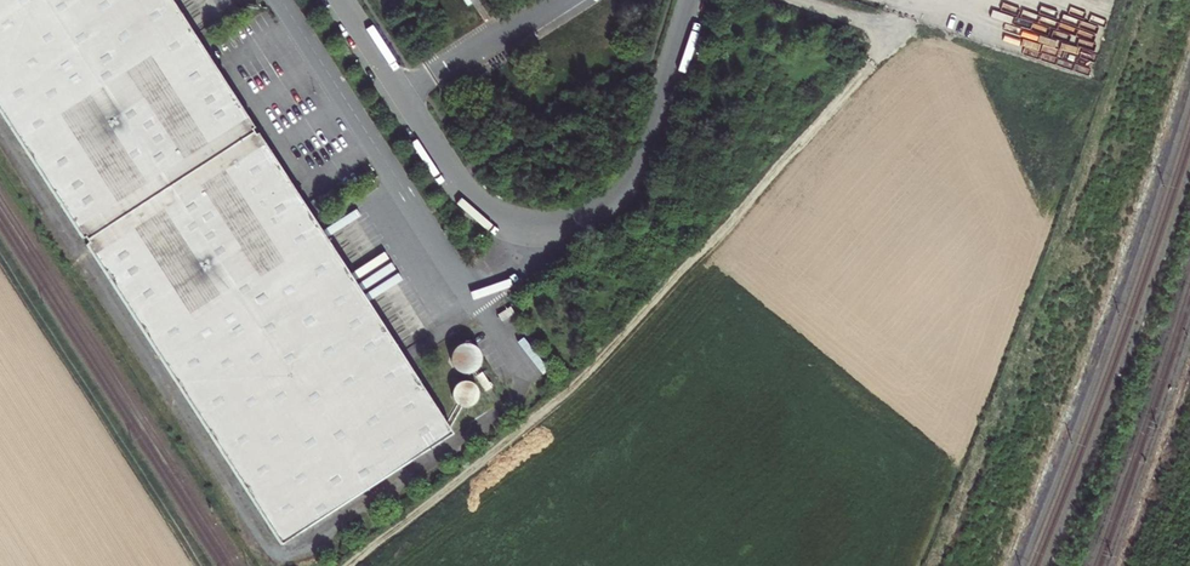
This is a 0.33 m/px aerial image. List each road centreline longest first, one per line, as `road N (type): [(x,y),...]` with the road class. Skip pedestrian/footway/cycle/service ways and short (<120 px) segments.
road 1 (track): [(342,565),(566,390),(741,211),(876,37)]
road 2 (unclassified): [(340,0),(464,192),(511,222),(552,227),(594,216),(623,189),(691,0)]

